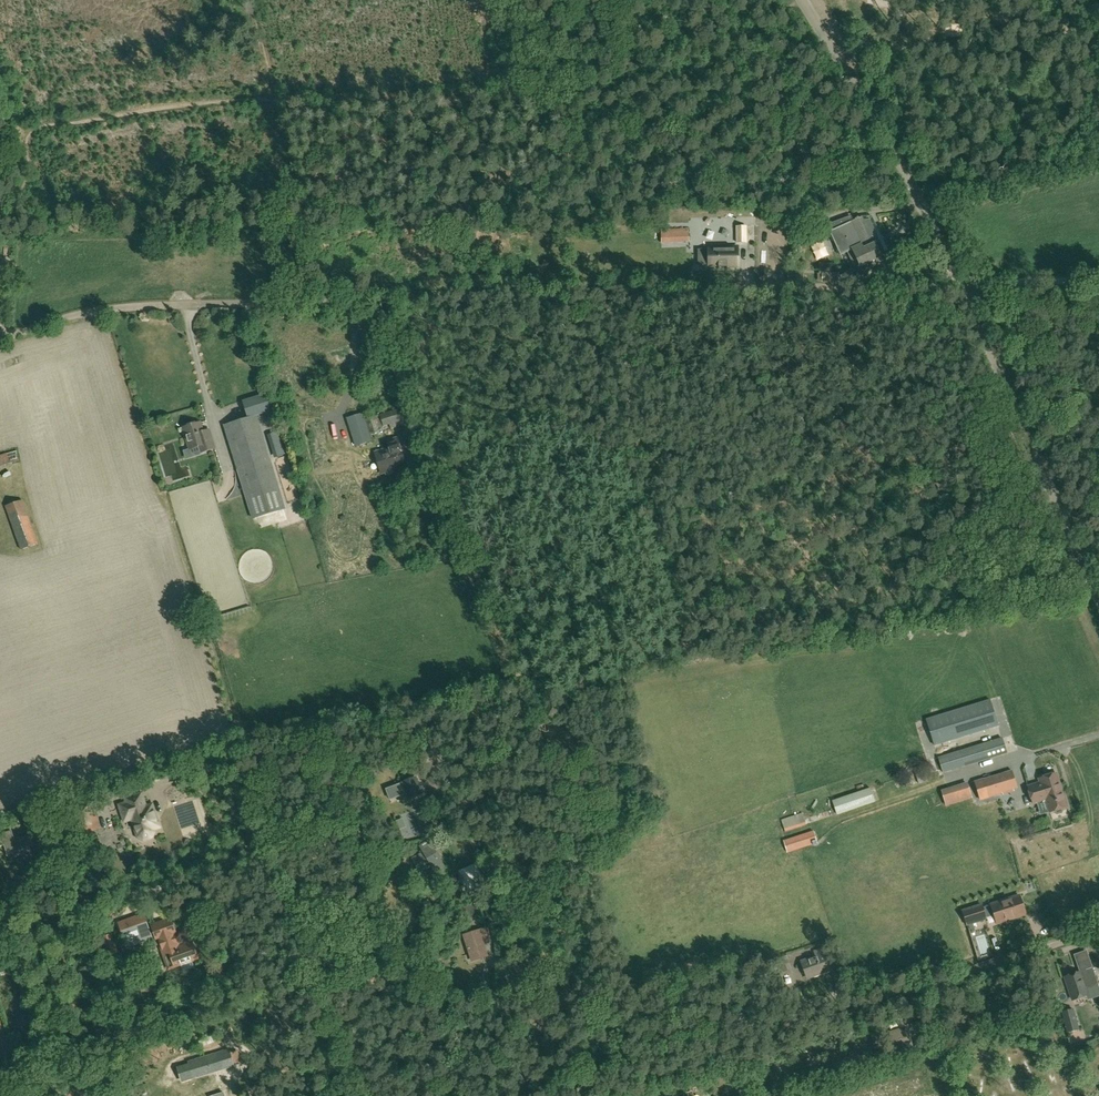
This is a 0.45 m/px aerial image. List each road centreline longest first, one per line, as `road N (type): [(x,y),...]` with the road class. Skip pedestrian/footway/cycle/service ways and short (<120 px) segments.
road 1 (track): [(1098,278),(101,309),(0,339)]
road 2 (unclassified): [(1098,601),(902,165),(803,0)]
road 3 (track): [(1098,930),(595,1095)]
road 4 (track): [(348,1095),(272,870),(18,948)]
road 5 (track): [(652,1077),(561,843),(361,908)]
road 6 (track): [(507,93),(599,89),(676,32),(773,16),(804,2)]
road 7 (track): [(275,99),(507,93)]
road 8 (track): [(561,843),(529,755),(445,779)]
road 9 (track): [(358,300),(355,360),(335,414),(340,435)]

